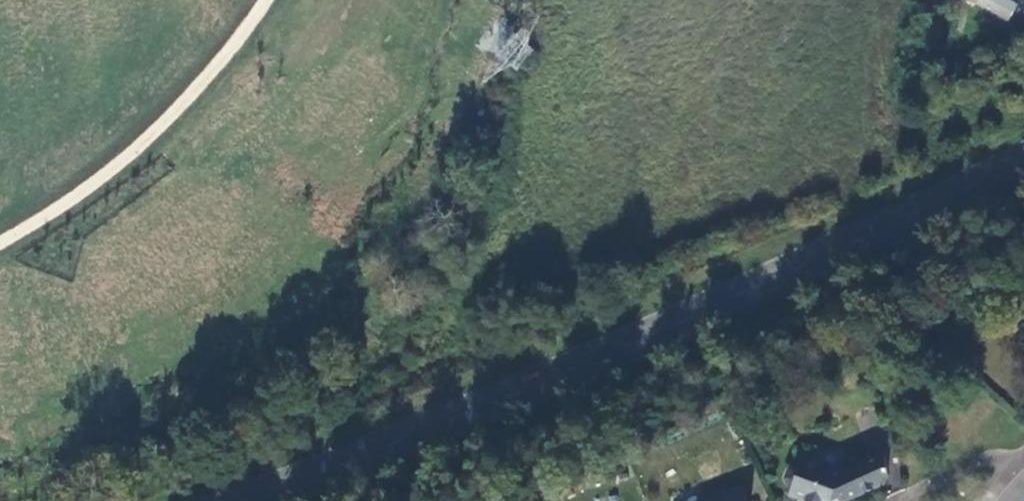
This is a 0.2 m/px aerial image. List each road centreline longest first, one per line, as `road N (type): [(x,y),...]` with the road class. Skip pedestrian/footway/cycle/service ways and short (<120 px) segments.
road 1 (secondary): [(242,500),(598,359),(1023,160)]

